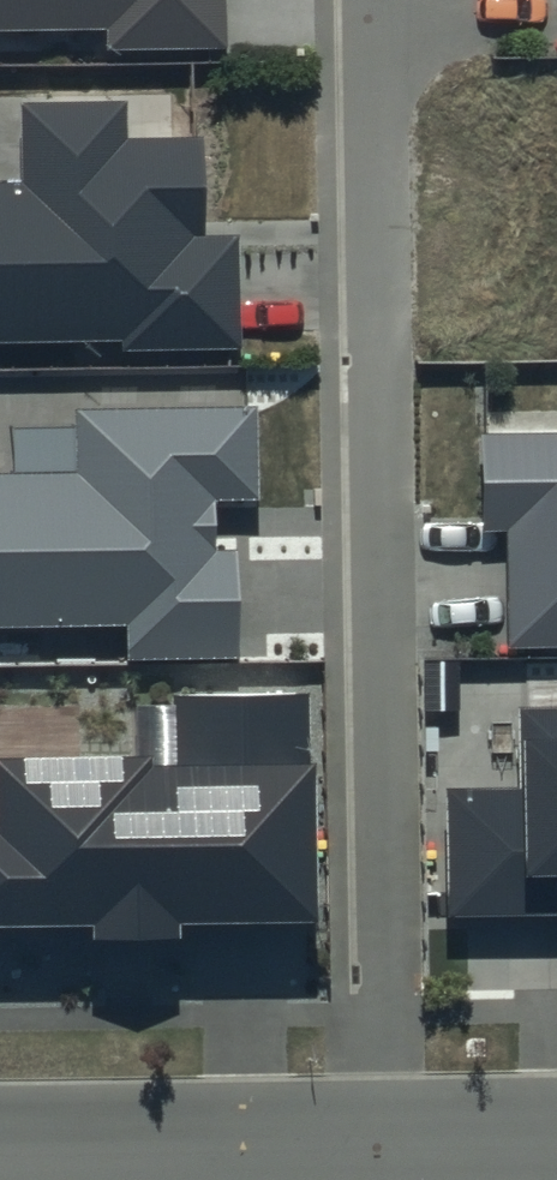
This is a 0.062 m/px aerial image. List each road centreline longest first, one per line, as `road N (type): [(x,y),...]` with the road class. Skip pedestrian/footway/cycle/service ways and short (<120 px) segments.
road 1 (residential): [(378,1151),(364,0)]
road 2 (residential): [(378,1151),(0,1157)]
road 3 (residential): [(556,1149),(378,1151)]

